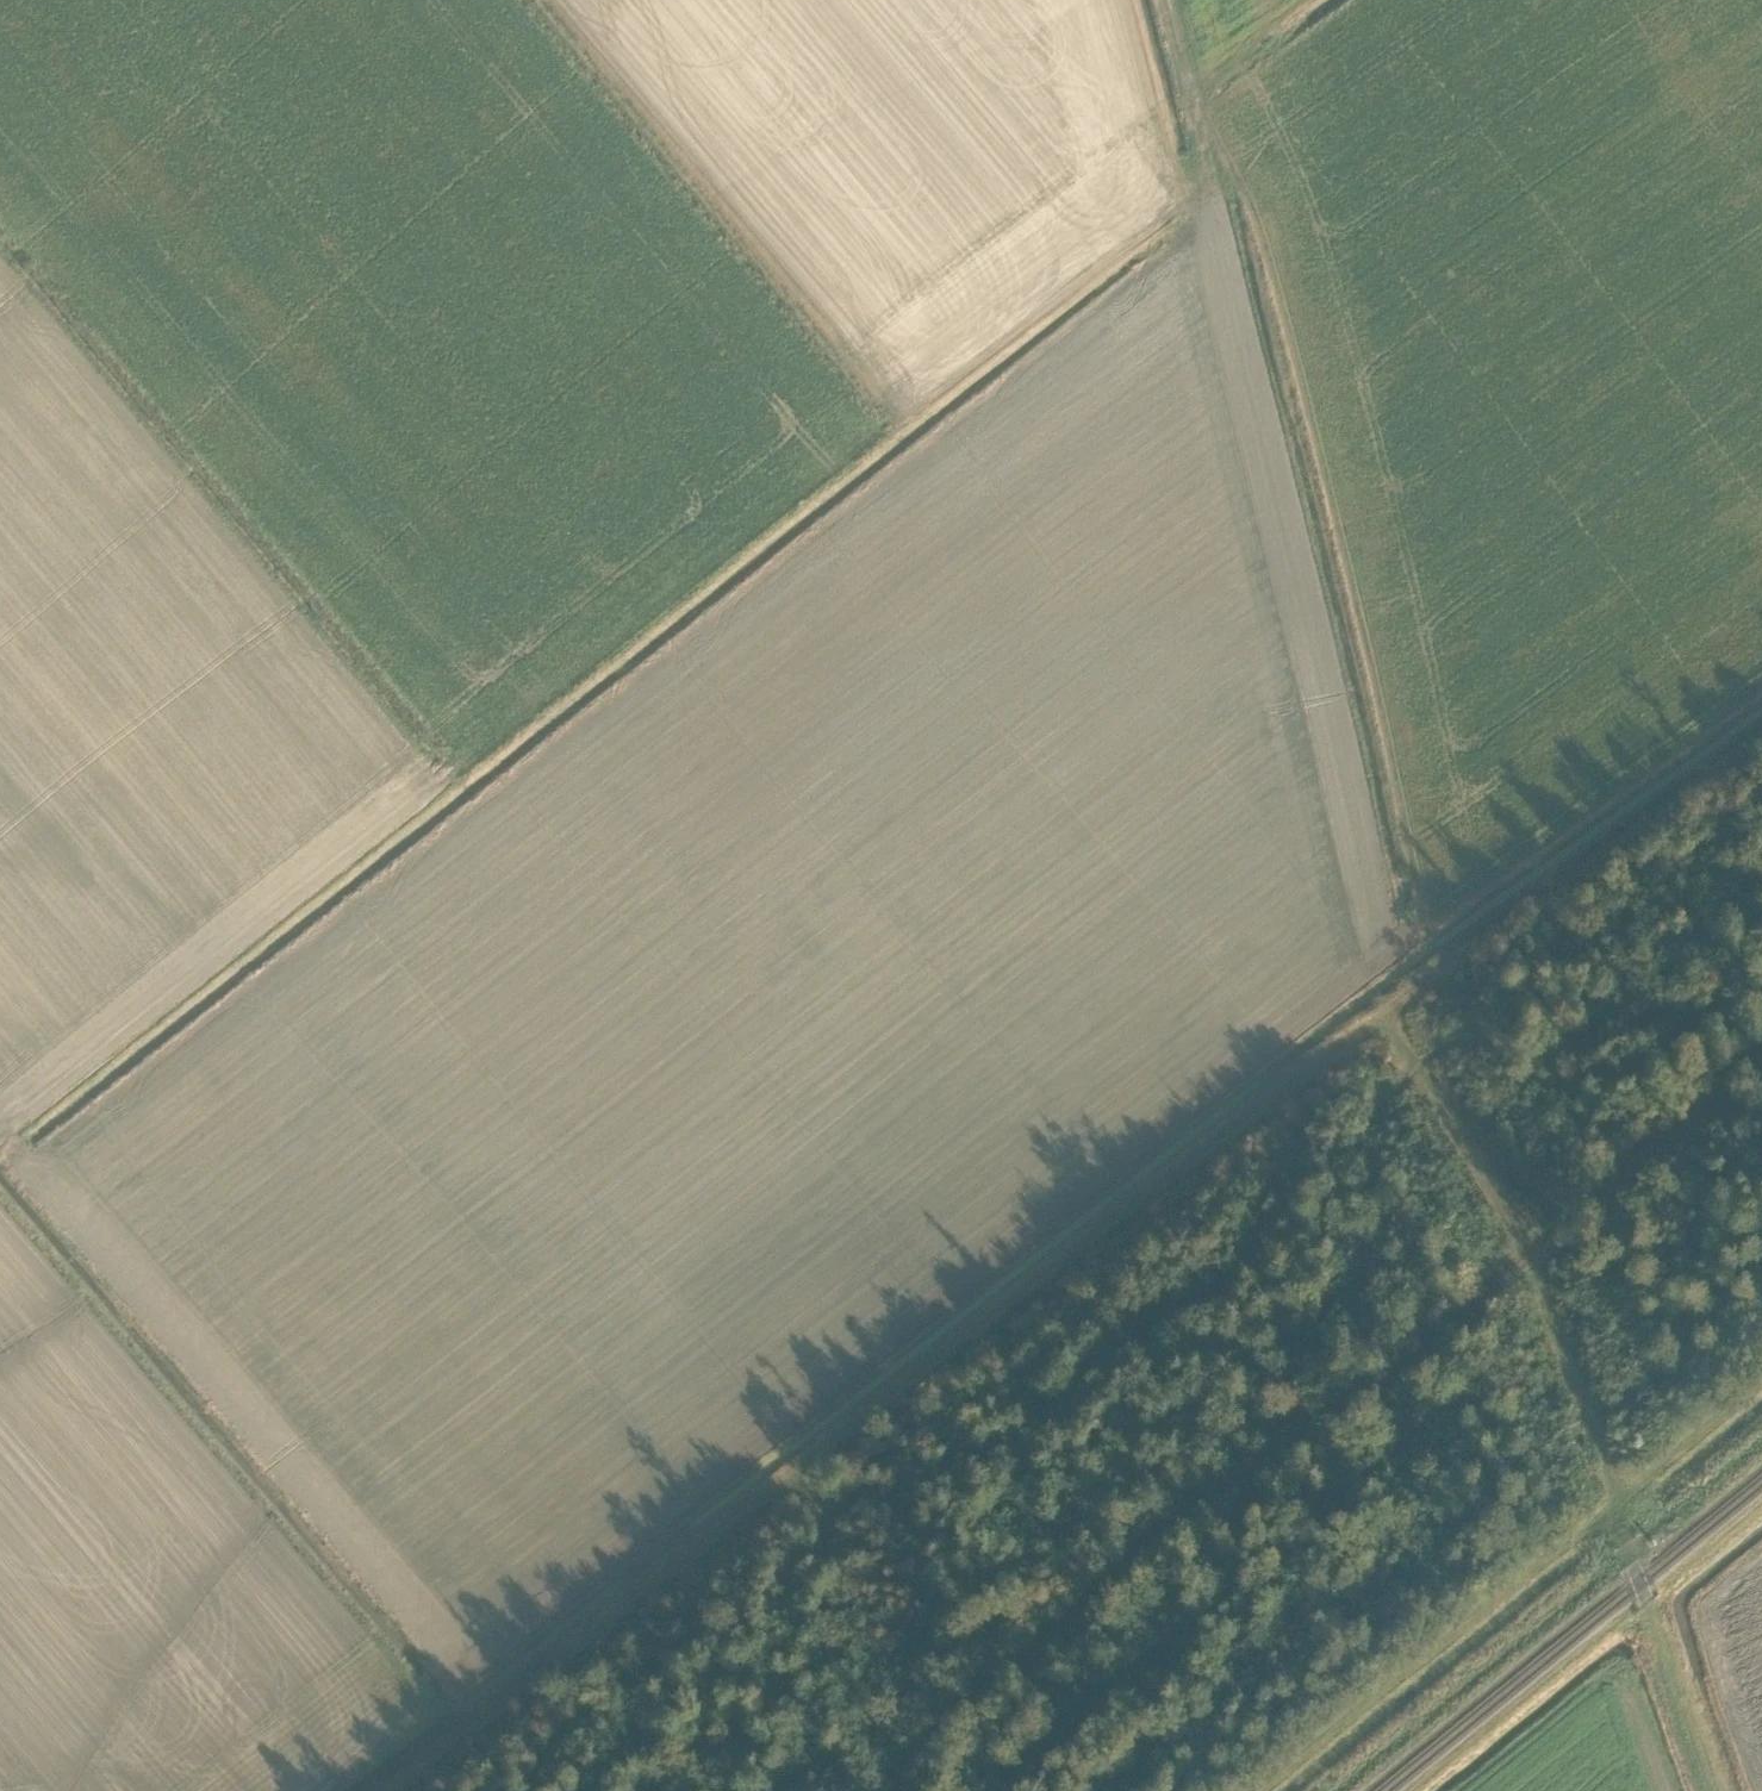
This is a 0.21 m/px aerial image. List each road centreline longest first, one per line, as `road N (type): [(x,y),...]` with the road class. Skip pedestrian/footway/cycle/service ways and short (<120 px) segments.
road 1 (track): [(1373,1025),(1421,1068),(1533,1257),(1713,1790)]

